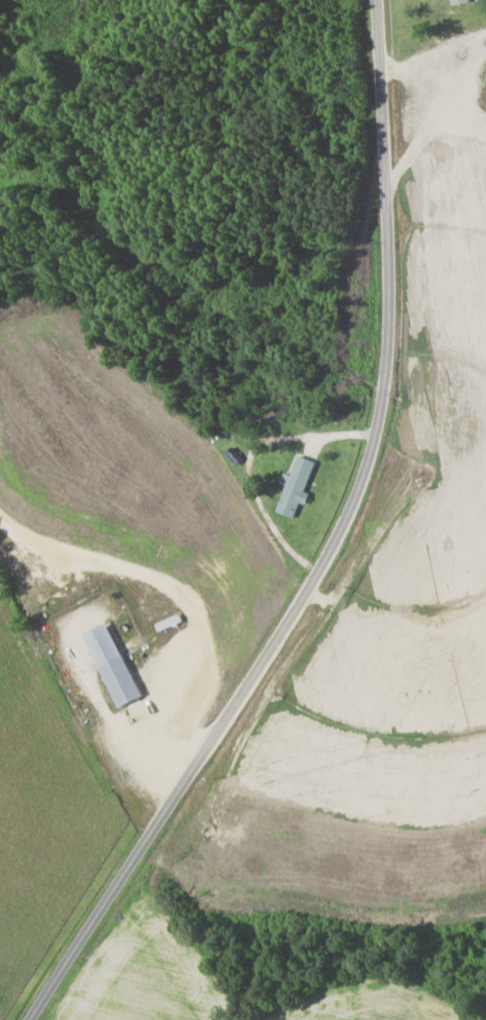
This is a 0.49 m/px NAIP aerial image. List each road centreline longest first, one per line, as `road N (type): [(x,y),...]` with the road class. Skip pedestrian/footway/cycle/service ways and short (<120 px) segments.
road 1 (residential): [(26,1019),(234,705),(356,491),(375,430),(388,306),(375,0)]

